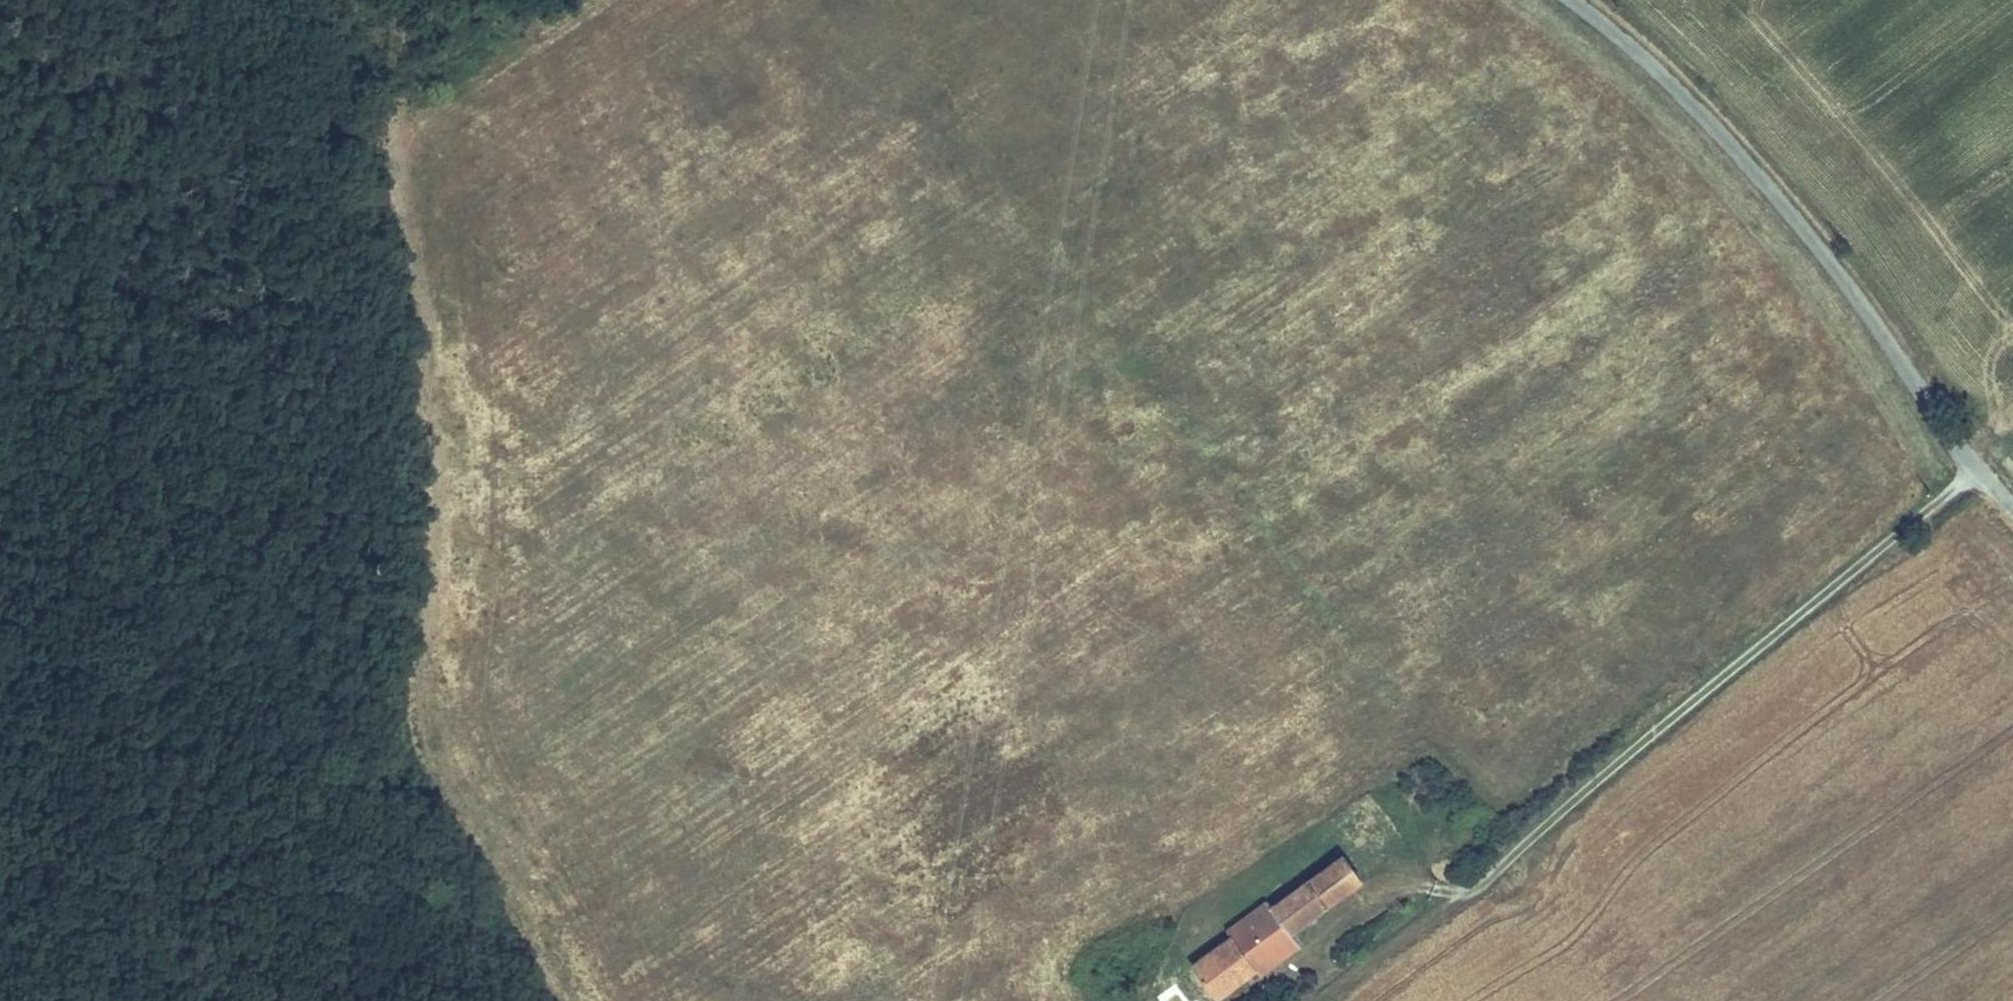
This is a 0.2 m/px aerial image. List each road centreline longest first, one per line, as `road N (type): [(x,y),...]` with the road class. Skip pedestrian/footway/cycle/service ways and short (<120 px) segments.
road 1 (residential): [(2012,513),(1755,171),(1671,83),(1570,0)]

